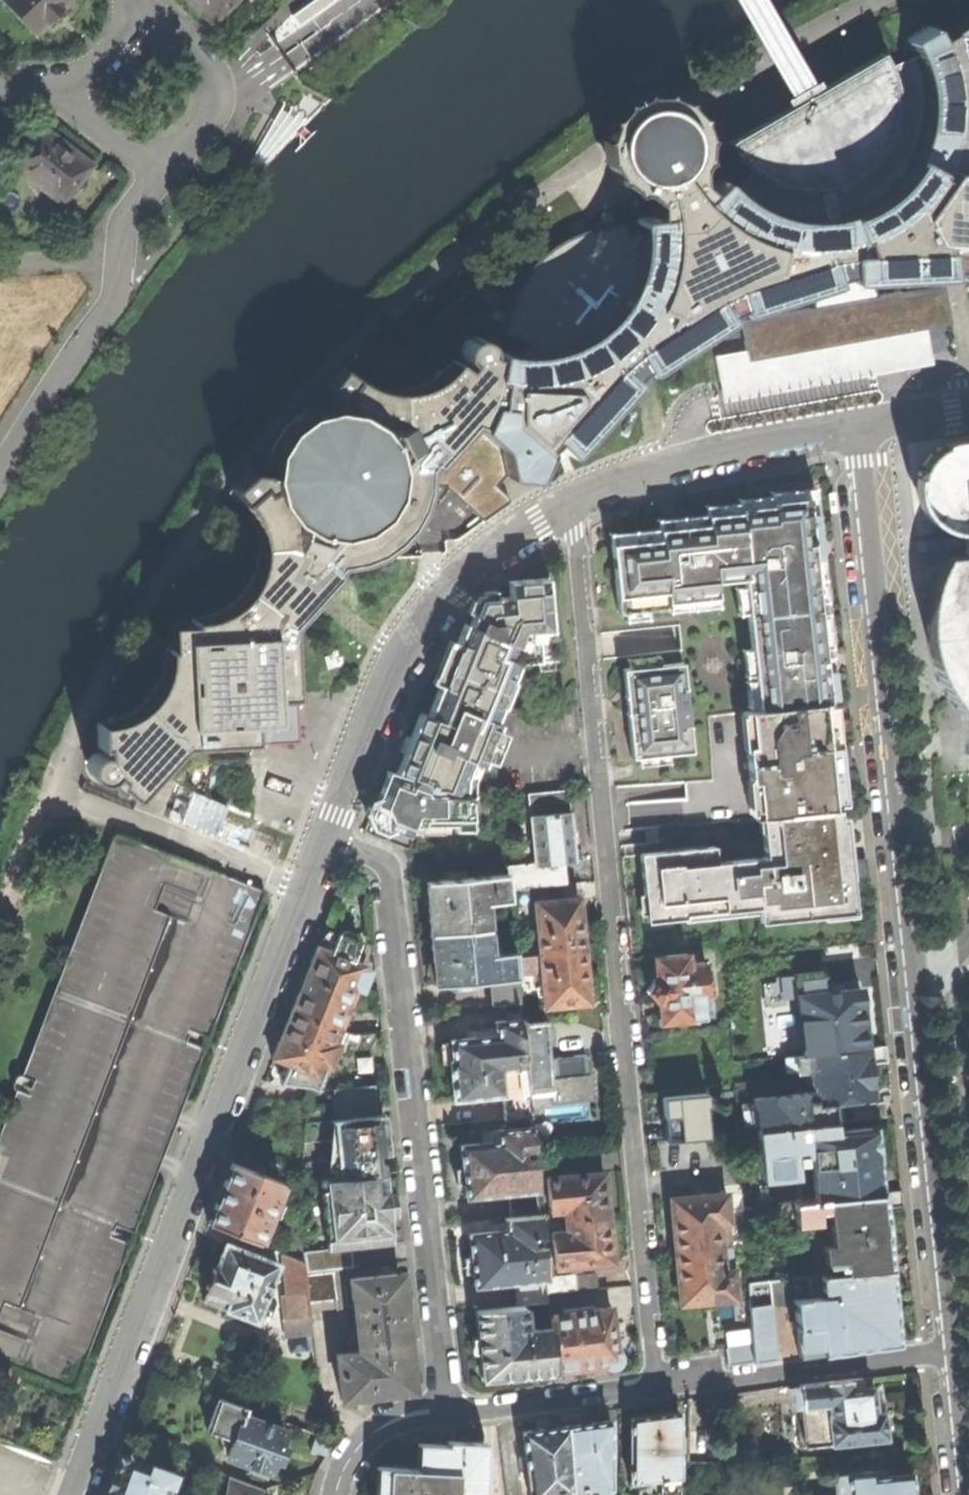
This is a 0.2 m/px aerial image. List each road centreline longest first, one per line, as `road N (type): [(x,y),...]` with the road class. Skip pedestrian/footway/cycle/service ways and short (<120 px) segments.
road 1 (residential): [(958,1351),(865,424)]
road 2 (residential): [(579,506),(656,1390)]
road 3 (residential): [(332,841),(77,1494)]
road 4 (residential): [(452,1412),(394,882),(382,862),(332,841)]
road 5 (residential): [(579,506),(486,563),(430,618),(332,841)]
road 6 (residential): [(958,1351),(656,1390)]
road 7 (residential): [(865,424),(683,466),(579,506)]
road 8 (residential): [(122,259),(119,299),(0,484)]
road 9 (residential): [(162,168),(188,149),(213,113),(215,92),(208,64),(152,0)]
road 10 (residential): [(656,1390),(452,1412)]
road 11 (residential): [(452,1412),(417,1412),(376,1432),(344,1469),(336,1494)]
road 12 (residential): [(63,88),(162,168)]
road 13 (residential): [(151,0),(104,56),(63,88)]
road 14 (residential): [(0,265),(122,259)]
road 15 (residential): [(968,1472),(958,1351)]

